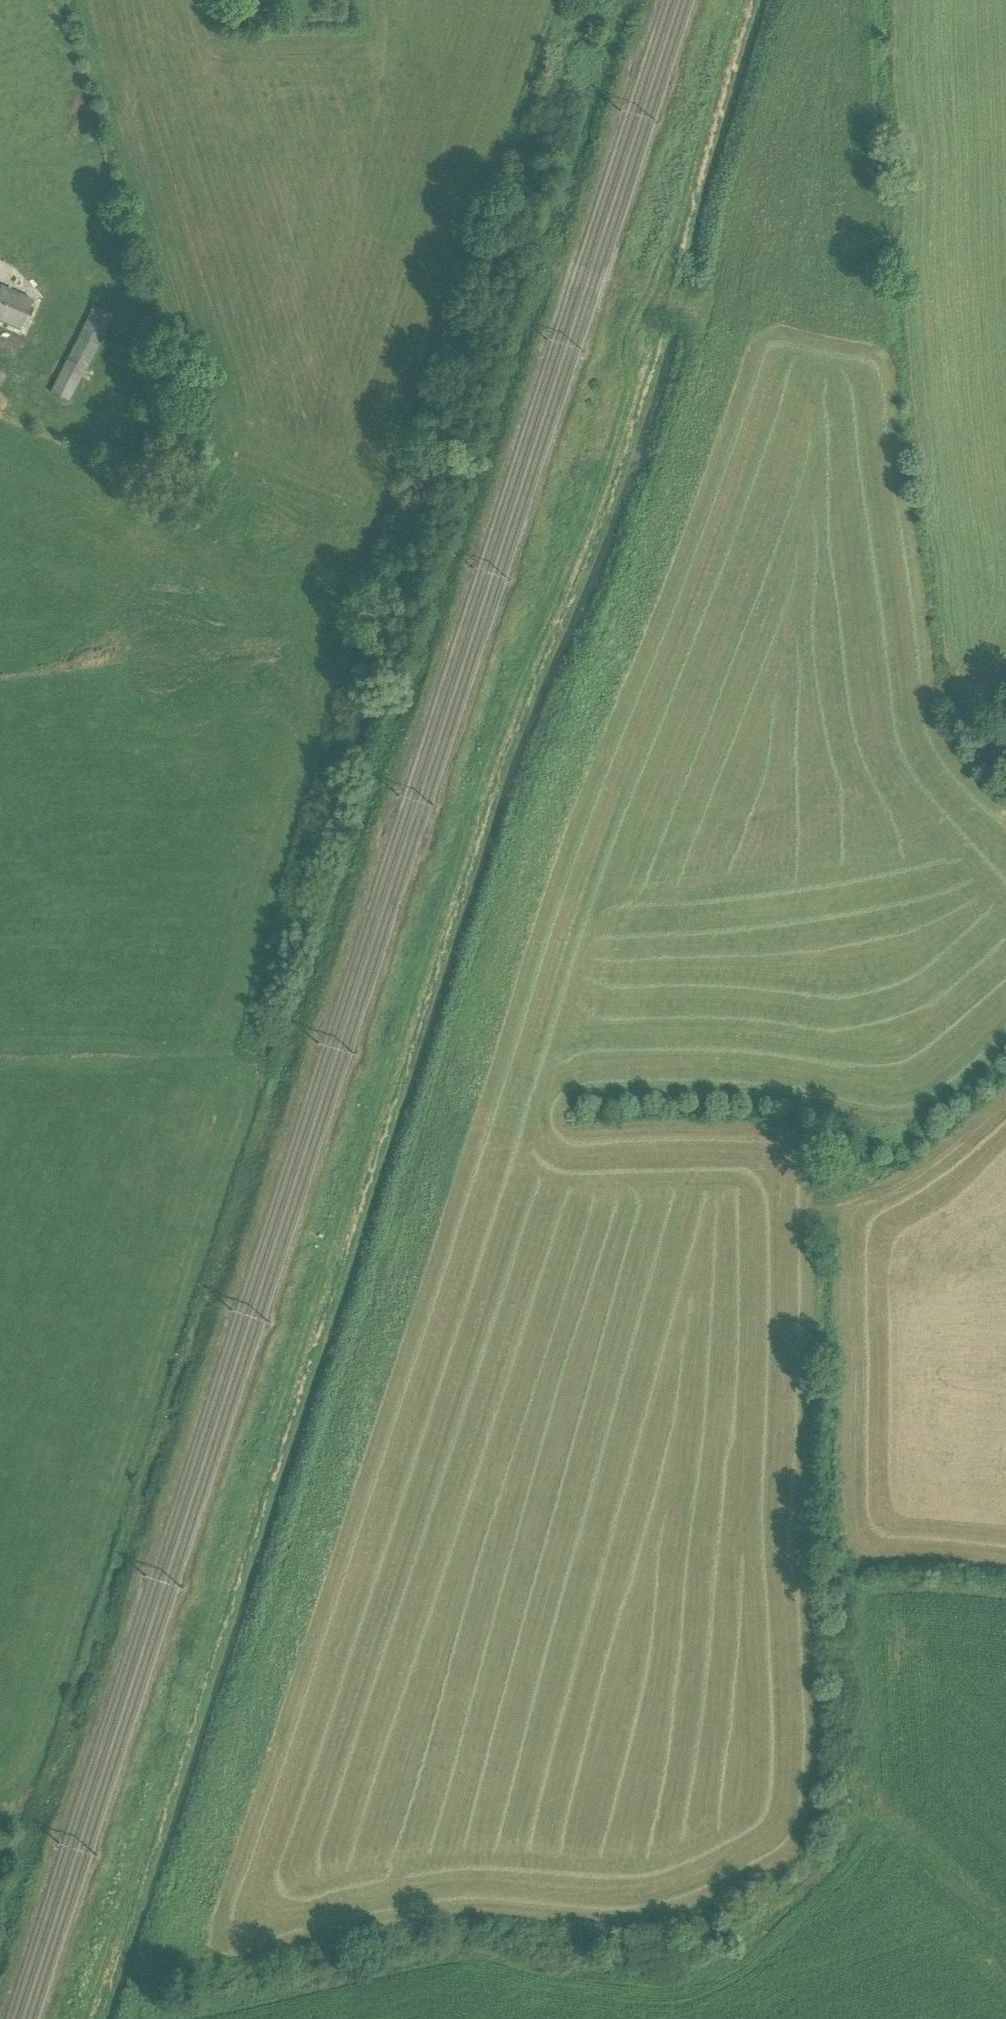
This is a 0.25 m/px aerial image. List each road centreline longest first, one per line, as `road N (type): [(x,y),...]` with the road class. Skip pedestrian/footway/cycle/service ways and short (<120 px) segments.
road 1 (track): [(704,306),(630,535),(556,710),(503,864),(134,2018)]
road 2 (track): [(704,306),(796,0)]

